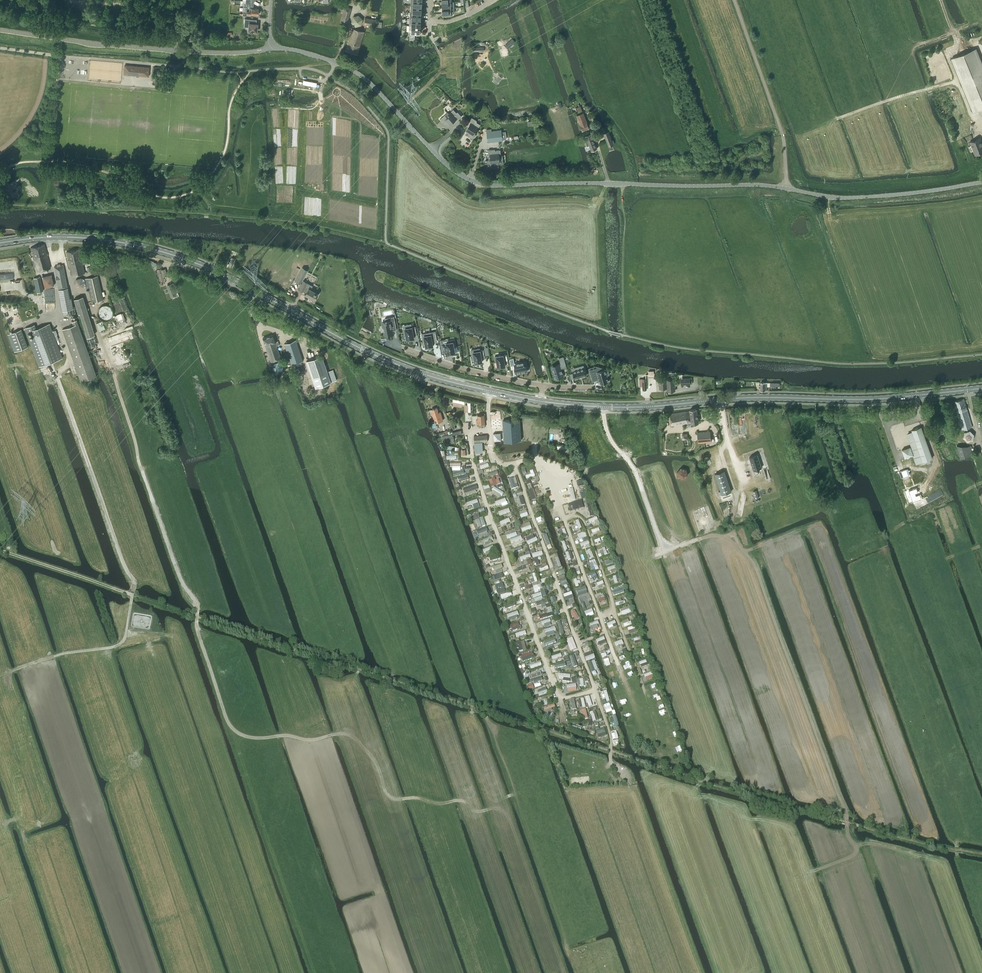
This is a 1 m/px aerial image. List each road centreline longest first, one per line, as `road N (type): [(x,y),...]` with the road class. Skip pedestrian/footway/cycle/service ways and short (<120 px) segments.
road 1 (track): [(846,822),(702,783),(0,550)]
road 2 (primary): [(539,401),(405,367),(165,253),(91,238),(0,241)]
road 3 (primary): [(981,388),(649,406),(539,401)]
road 4 (tertiary): [(612,183),(470,180),(363,77),(273,47),(271,0)]
road 5 (track): [(6,673),(117,646),(135,586),(55,375)]
road 6 (tertiary): [(612,183),(763,185),(840,198),(981,182)]
road 7 (track): [(744,551),(756,565),(846,822)]
road 8 (track): [(670,547),(649,559),(714,741),(715,761),(692,796)]
road 9 (track): [(605,407),(610,437),(635,470),(670,547),(731,533),(744,551),(751,548)]
road 10 (unclassified): [(0,48),(198,68)]
road 11 (residential): [(543,386),(402,348)]
road 12 (track): [(981,854),(846,822)]
road 13 (track): [(955,82),(835,118)]
road 14 (track): [(731,521),(736,501),(721,400)]

